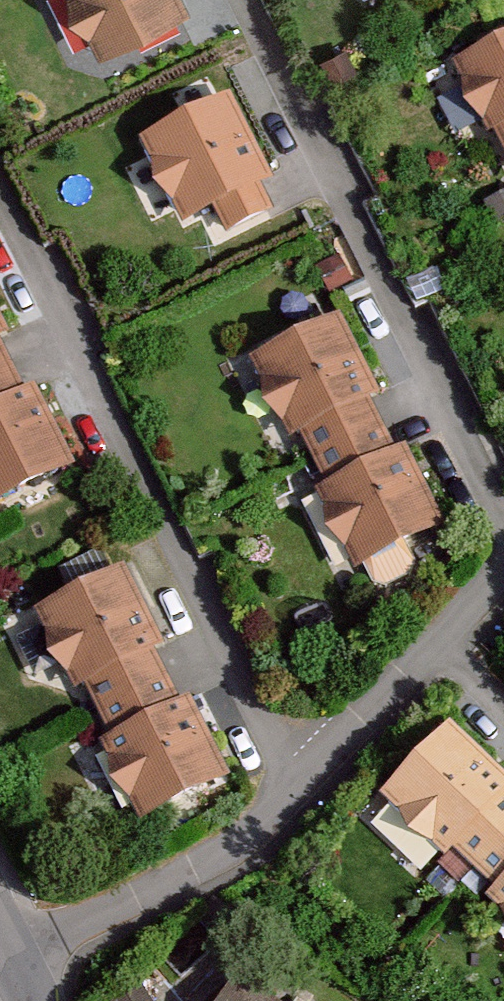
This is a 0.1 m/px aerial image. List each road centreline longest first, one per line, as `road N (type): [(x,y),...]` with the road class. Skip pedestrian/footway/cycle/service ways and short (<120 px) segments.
road 1 (residential): [(20,968),(246,836),(503,576)]

